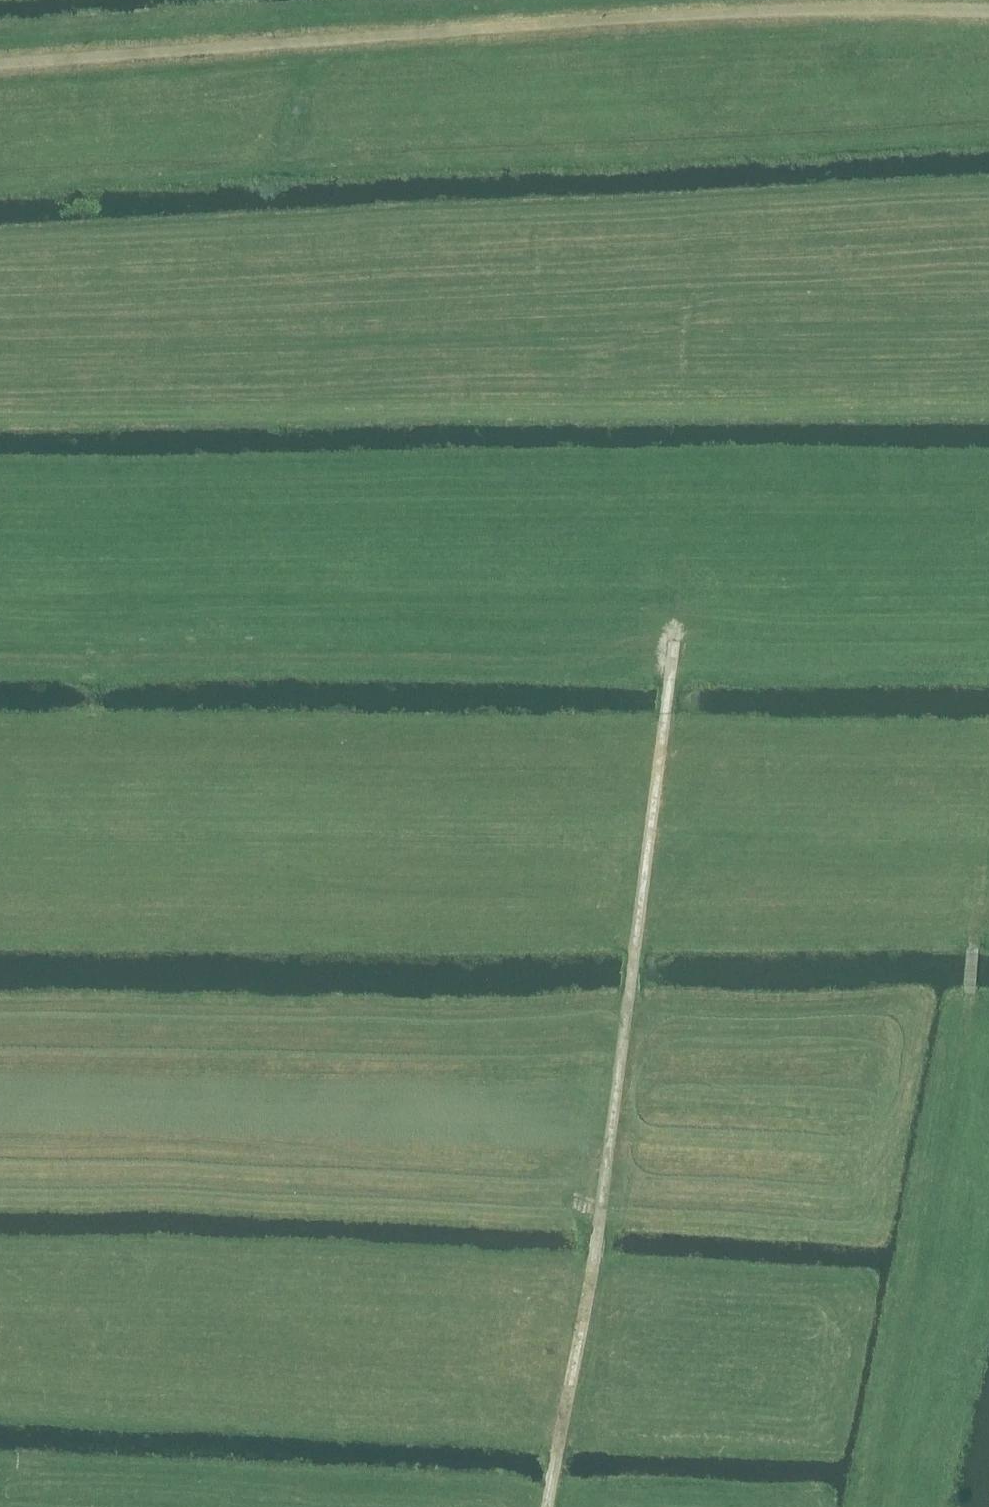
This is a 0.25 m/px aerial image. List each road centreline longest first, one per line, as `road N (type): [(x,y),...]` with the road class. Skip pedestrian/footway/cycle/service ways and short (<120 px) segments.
road 1 (track): [(988,10),(843,8),(418,29),(0,60)]
road 2 (track): [(546,1506),(603,1212),(675,644)]
road 3 (track): [(946,897),(974,945),(867,1506)]

